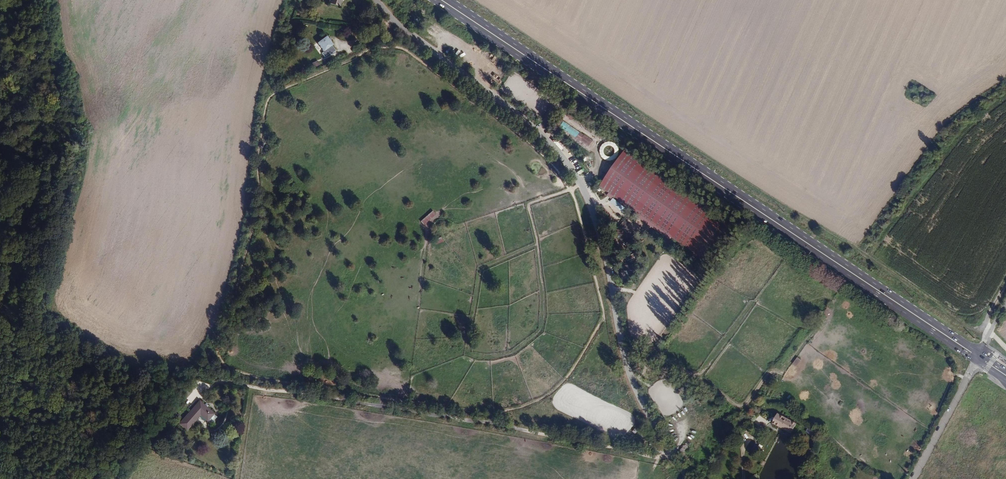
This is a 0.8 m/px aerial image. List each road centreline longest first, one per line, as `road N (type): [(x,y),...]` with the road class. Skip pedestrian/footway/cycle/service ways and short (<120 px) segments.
road 1 (track): [(572,189),(603,317),(566,380),(547,397),(486,415),(265,380),(222,362),(217,348),(256,218),(266,110),(274,93),(373,48),(403,48),(562,176)]
road 2 (primary): [(442,0),(977,356)]
road 3 (track): [(101,478),(189,378),(671,455)]
road 4 (residential): [(690,478),(633,385),(579,181),(558,150),(376,0)]
road 5 (track): [(443,231),(582,186)]
road 6 (residential): [(913,478),(977,356)]

